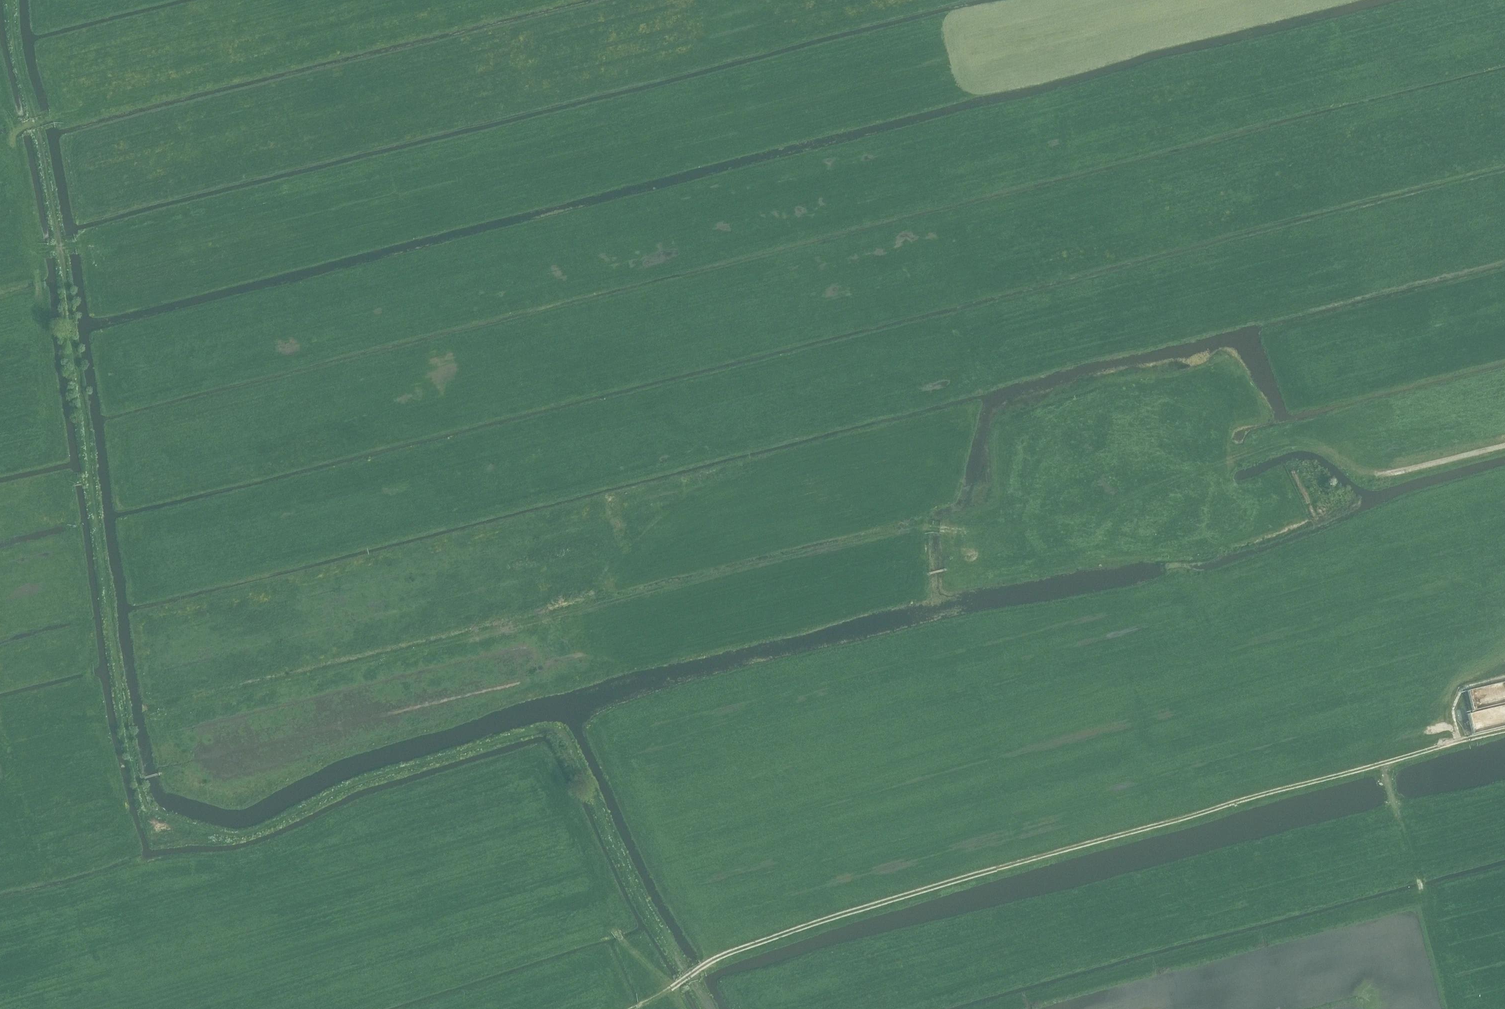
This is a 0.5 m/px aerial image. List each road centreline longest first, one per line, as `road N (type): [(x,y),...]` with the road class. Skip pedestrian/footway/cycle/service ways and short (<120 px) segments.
road 1 (track): [(623,1008),(703,966),(856,912),(1504,731)]

